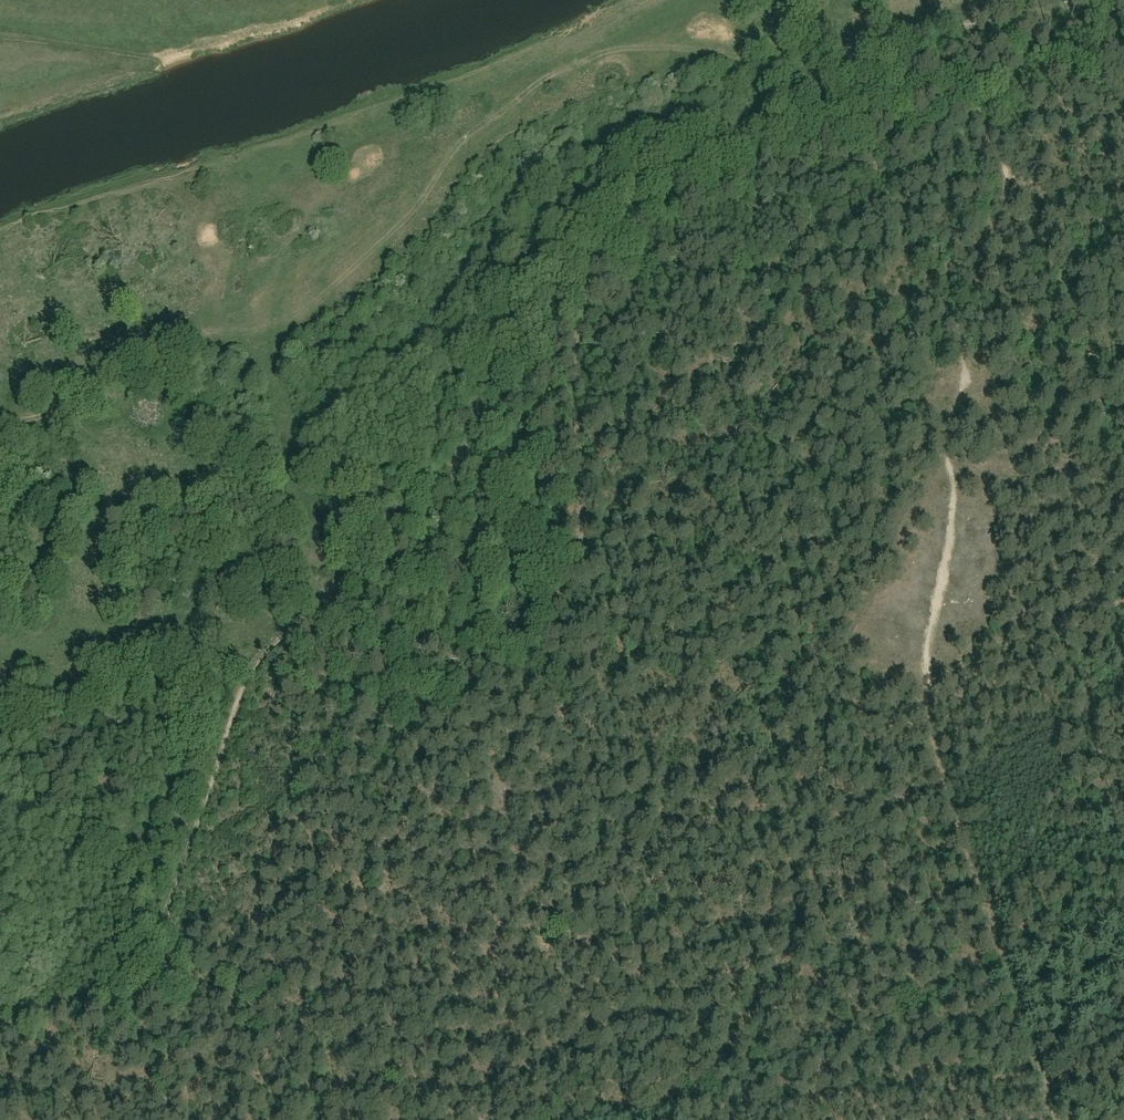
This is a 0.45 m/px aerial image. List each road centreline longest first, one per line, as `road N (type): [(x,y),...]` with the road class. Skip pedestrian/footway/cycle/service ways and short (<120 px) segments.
road 1 (track): [(937,23),(1010,184),(962,328),(926,700)]
road 2 (track): [(1053,1119),(930,738),(926,700)]
road 3 (track): [(926,700),(1123,604)]
road 4 (track): [(1007,976),(1123,921)]

